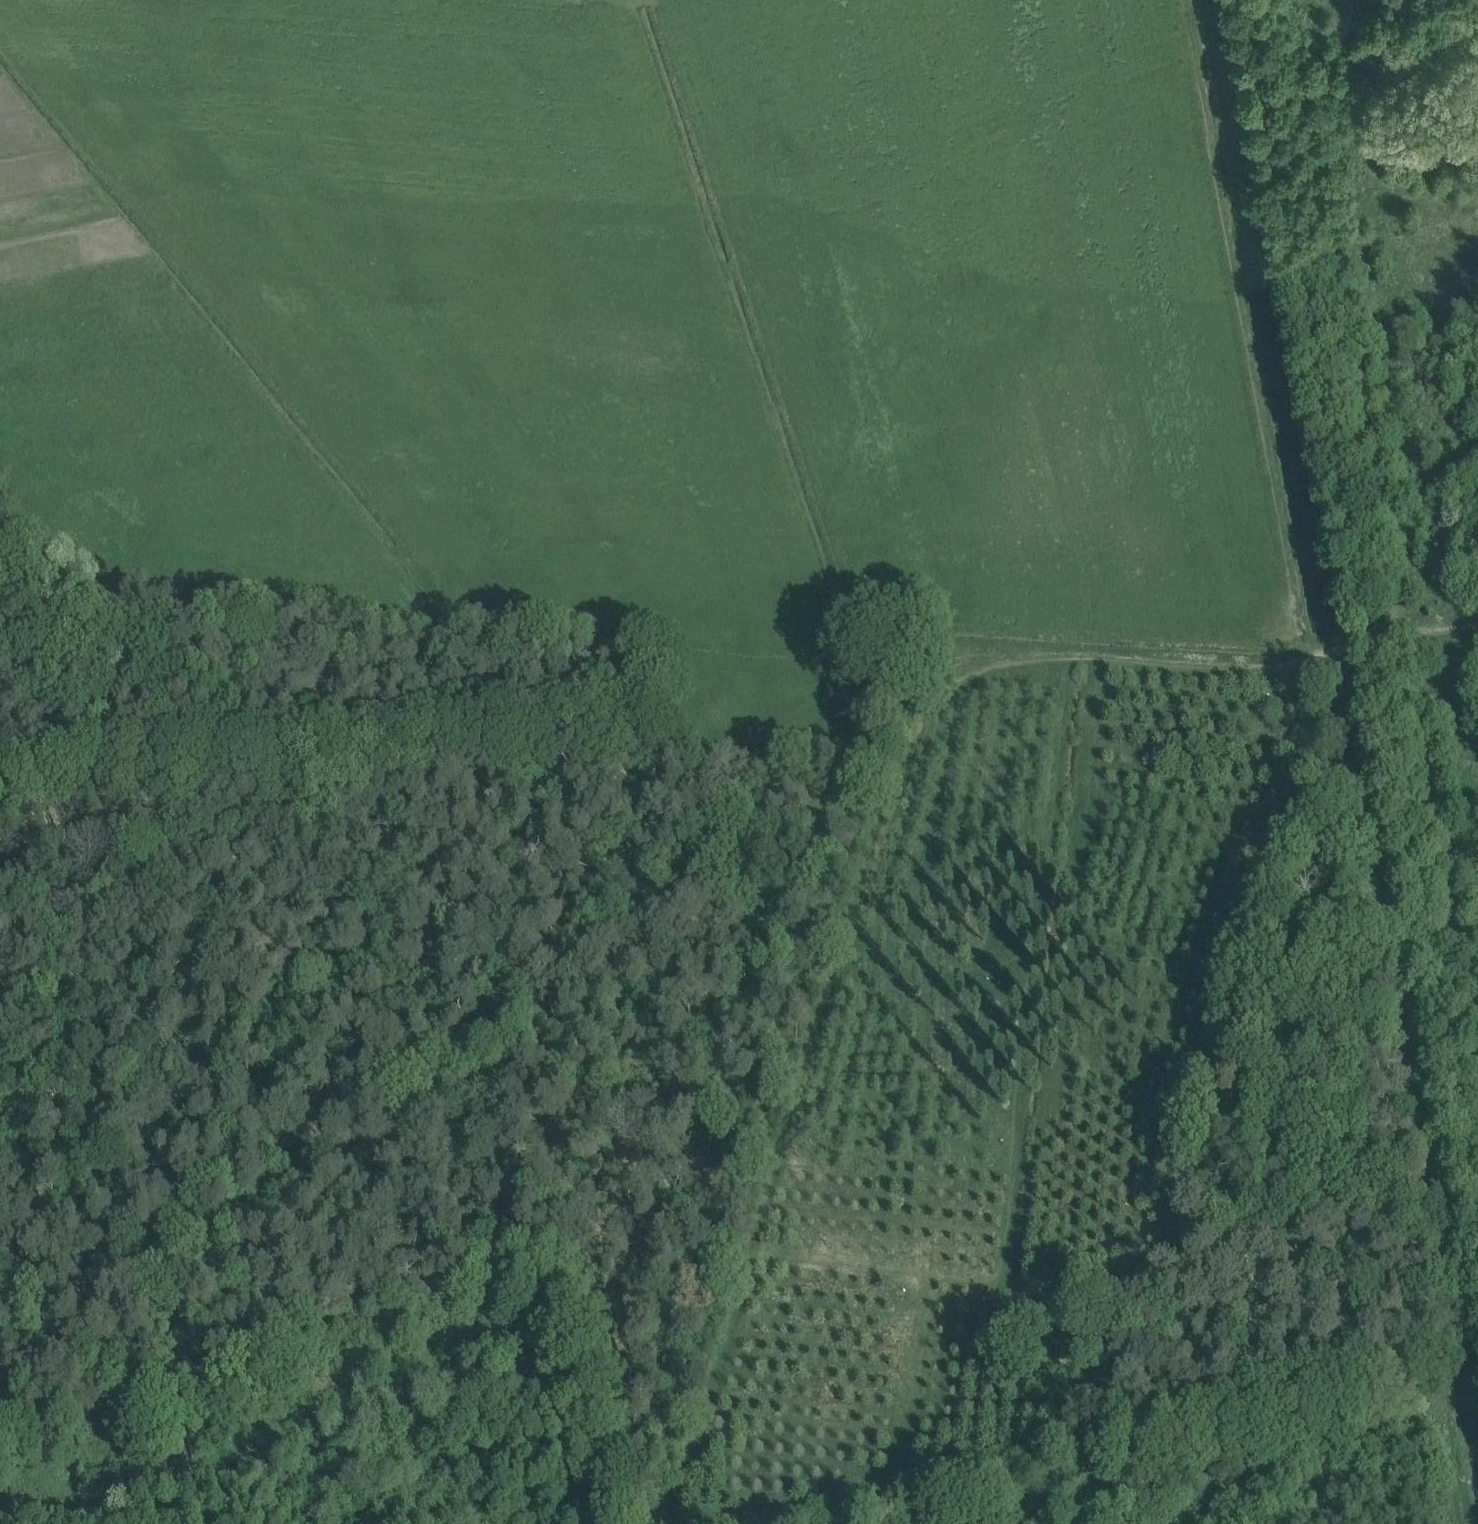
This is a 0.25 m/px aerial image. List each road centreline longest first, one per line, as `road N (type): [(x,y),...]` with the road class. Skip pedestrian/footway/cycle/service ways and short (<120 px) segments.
road 1 (track): [(1366,643),(1246,0)]
road 2 (track): [(1477,1212),(1366,643)]

